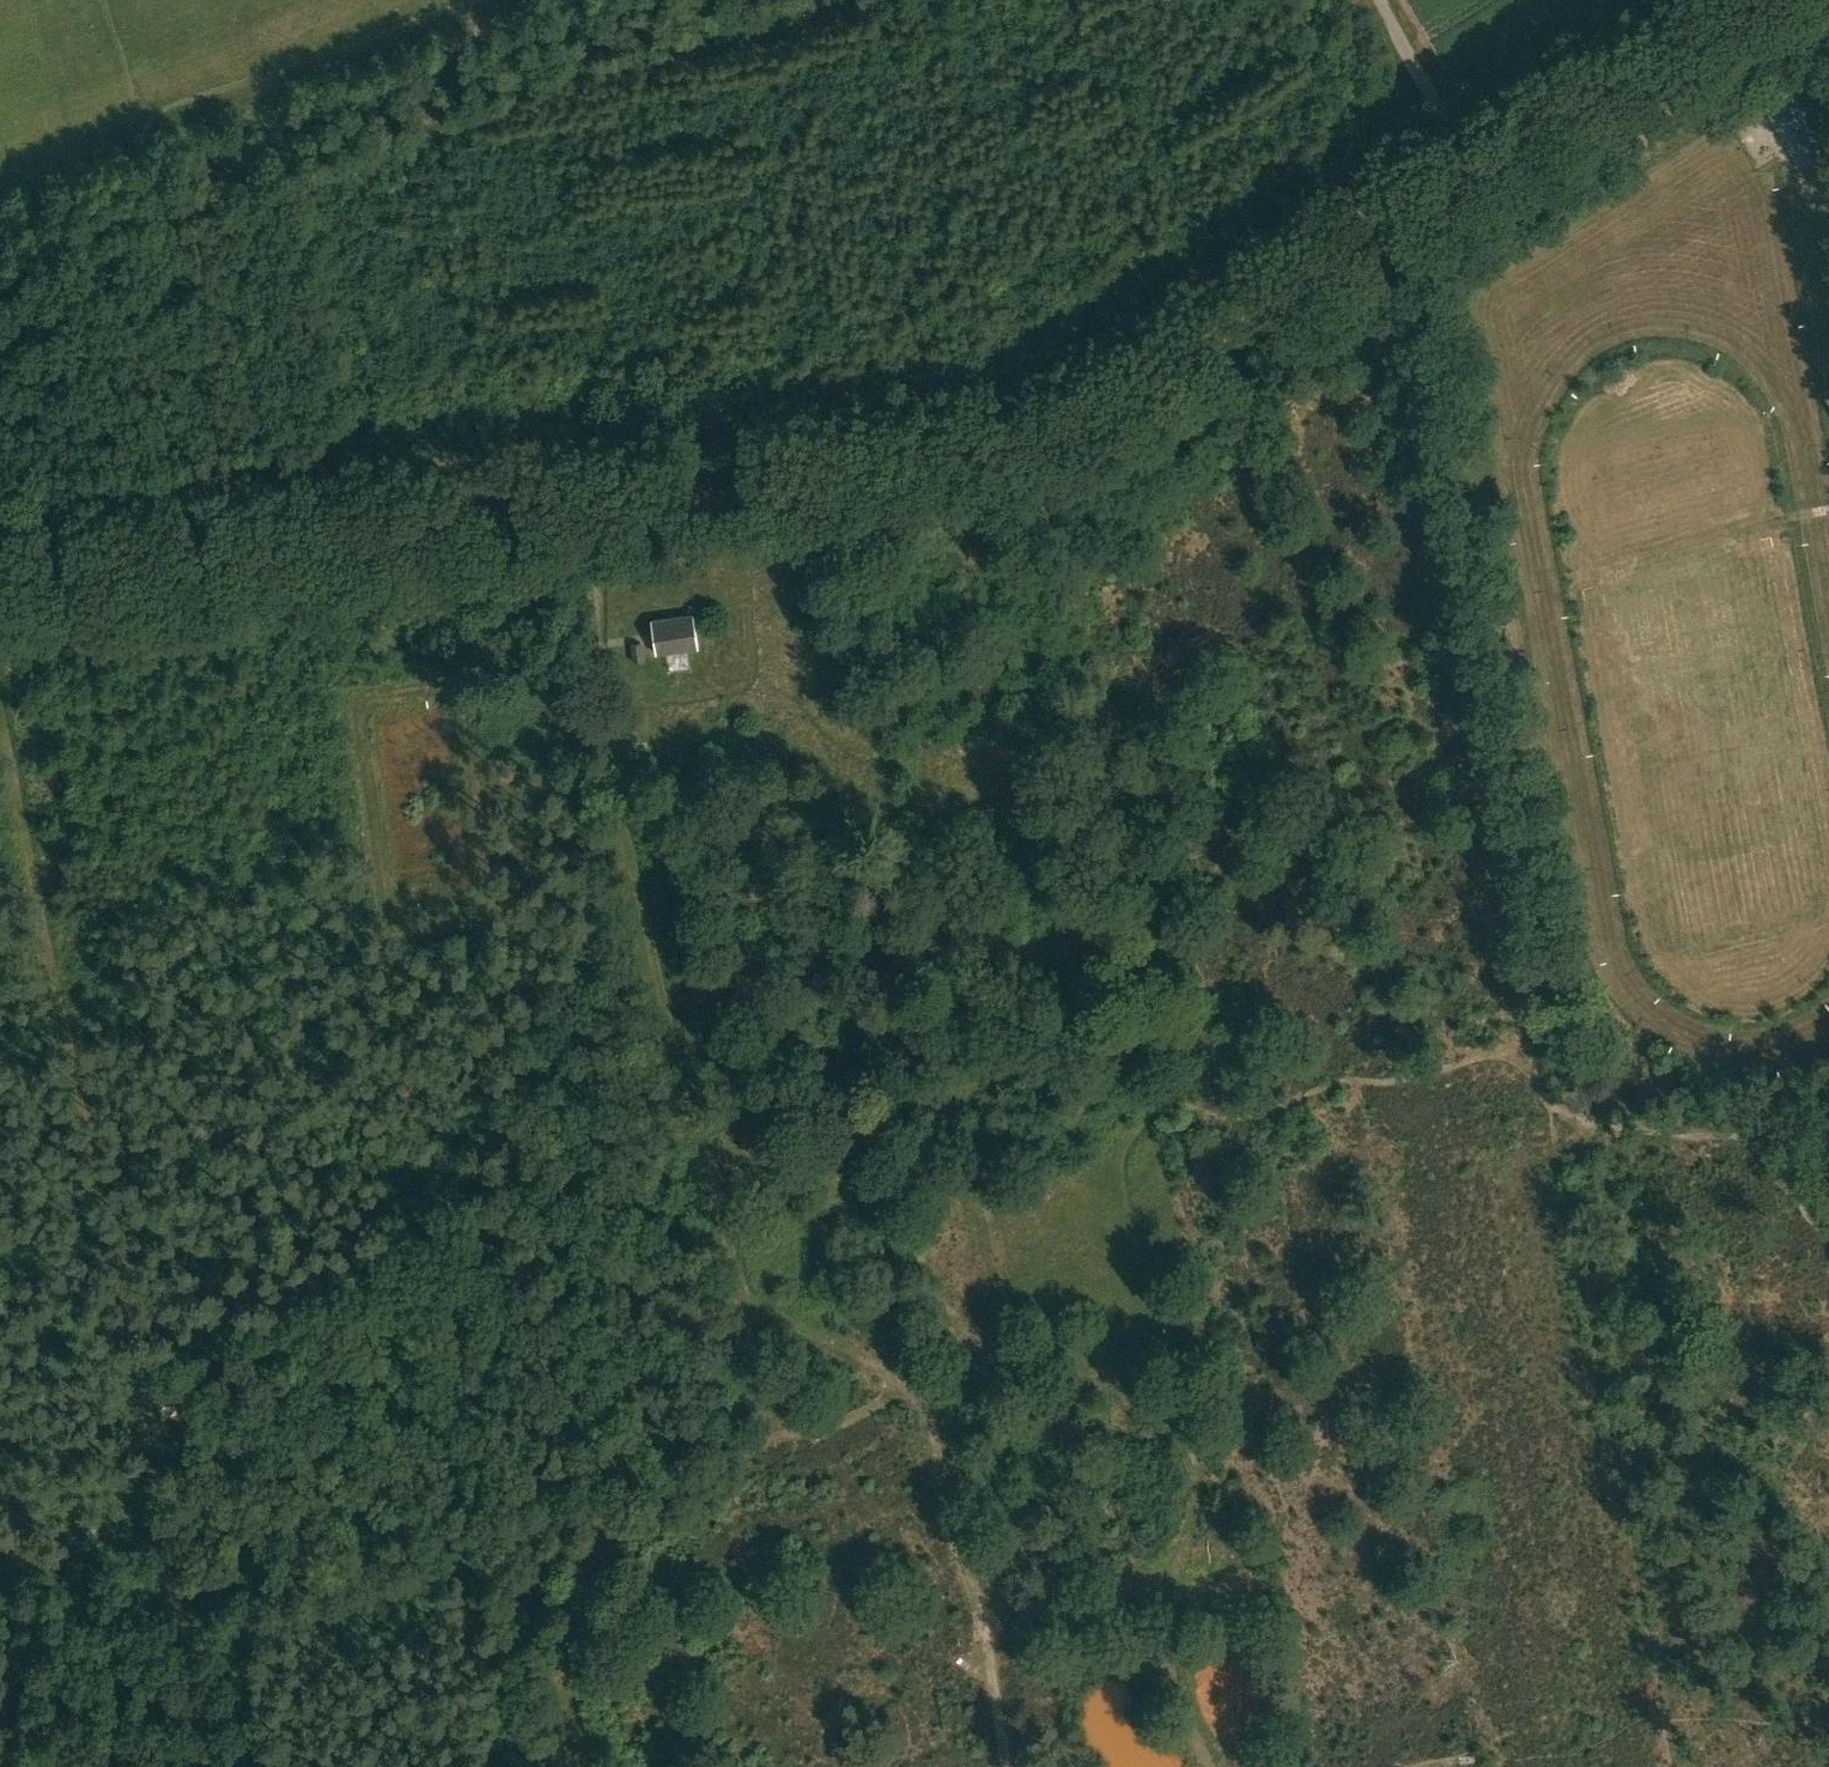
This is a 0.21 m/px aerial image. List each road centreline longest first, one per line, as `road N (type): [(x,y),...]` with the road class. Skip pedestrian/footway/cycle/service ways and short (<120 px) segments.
road 1 (track): [(1394,205),(1082,405),(1001,435),(0,566)]
road 2 (track): [(1008,1766),(972,1593),(917,1404),(872,1366),(745,1292),(626,849),(603,702),(588,516)]
road 3 (track): [(1394,205),(1663,37)]

